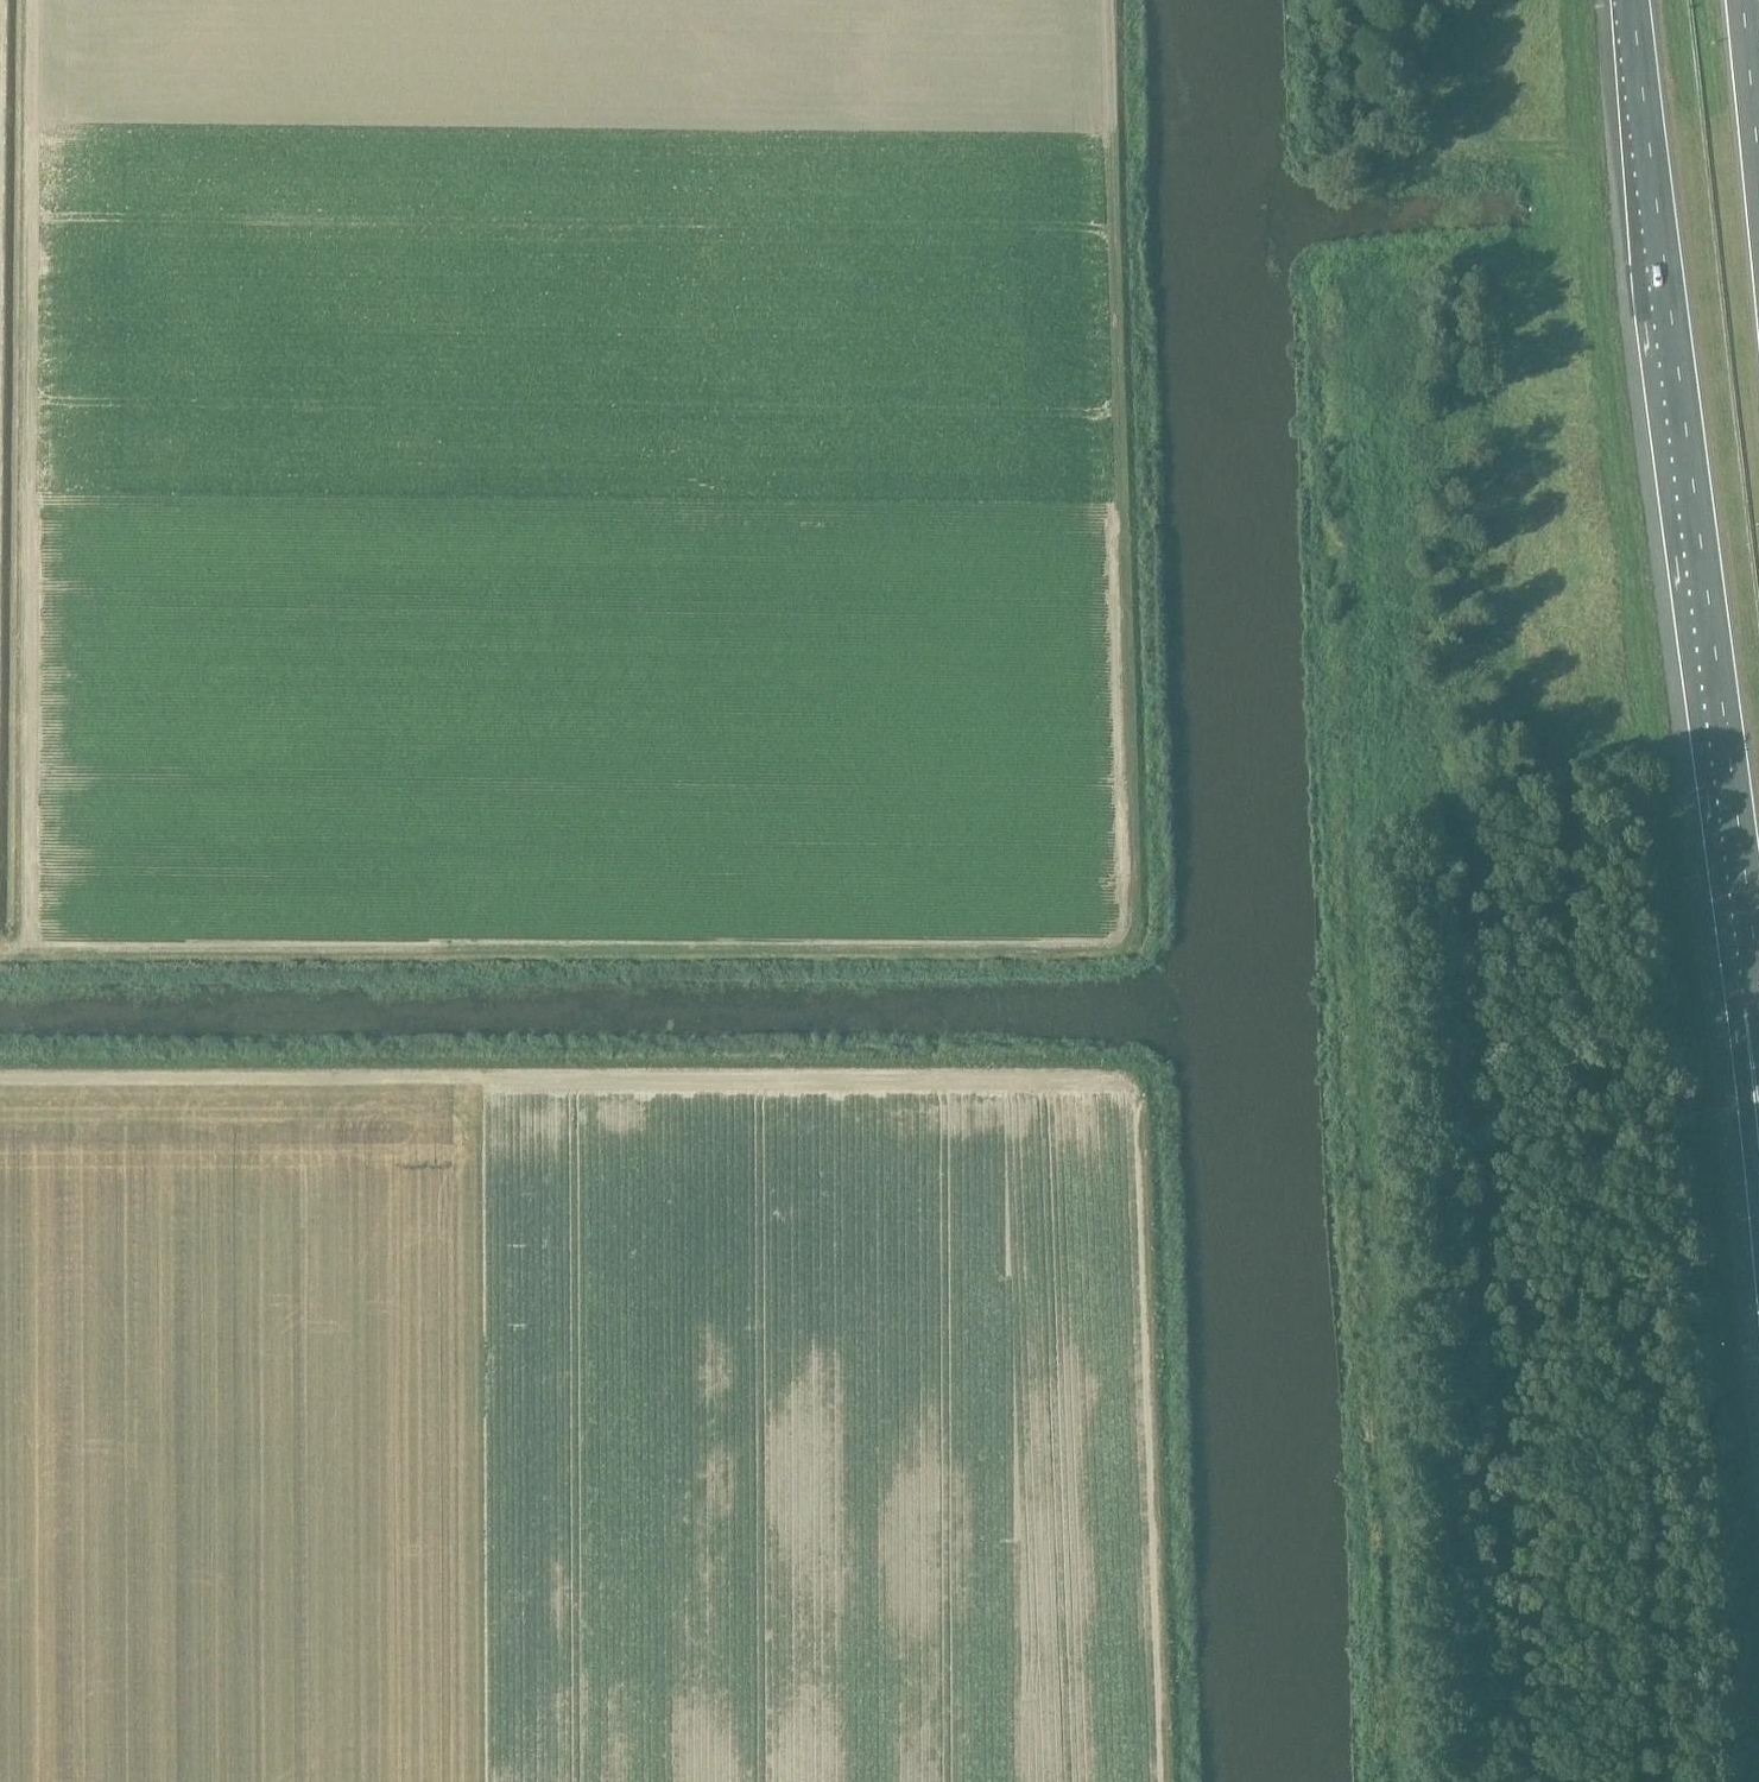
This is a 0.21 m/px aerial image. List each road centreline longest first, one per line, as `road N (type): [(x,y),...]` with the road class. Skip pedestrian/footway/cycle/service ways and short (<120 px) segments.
road 1 (motorway): [(1632,0),(1758,981)]
road 2 (motorway): [(1758,184),(1742,0)]

